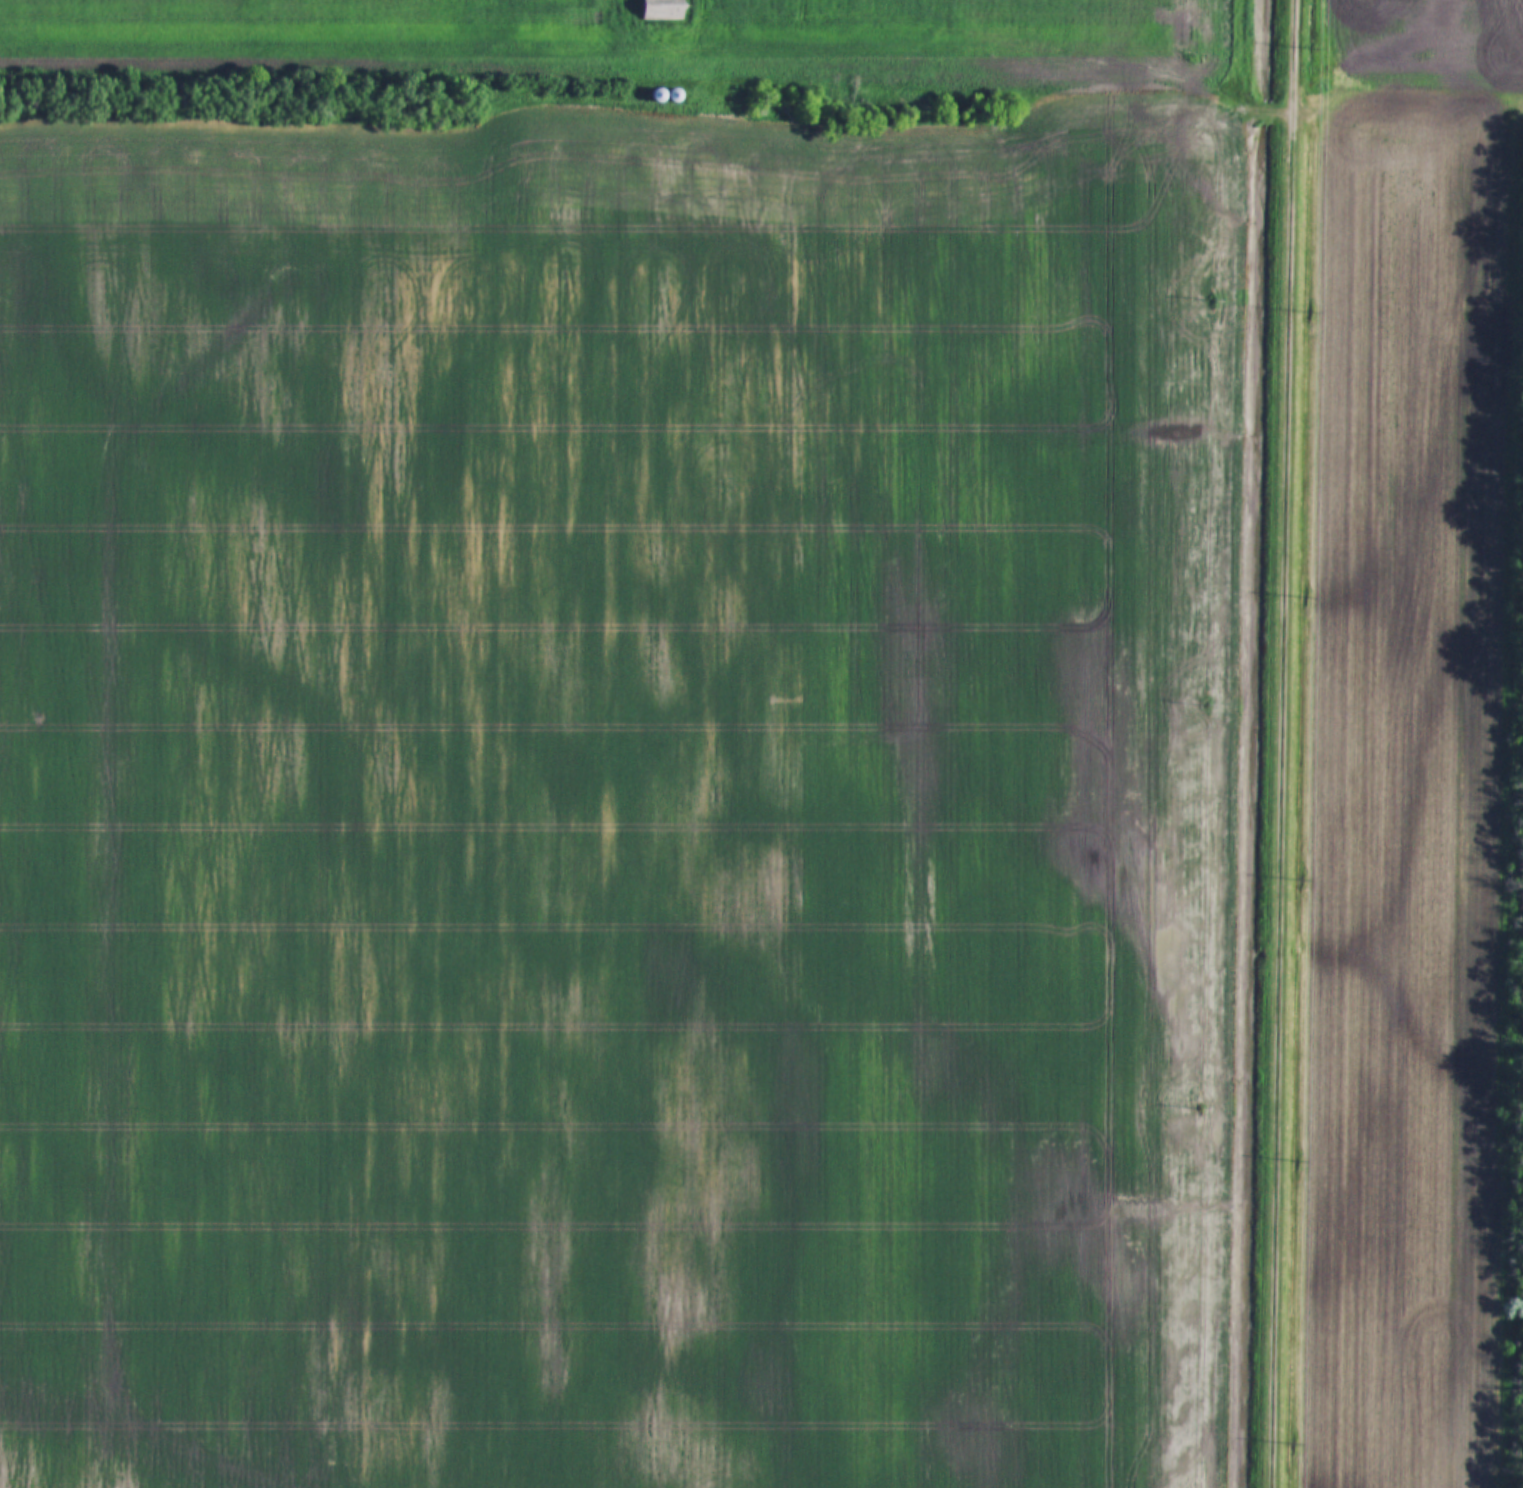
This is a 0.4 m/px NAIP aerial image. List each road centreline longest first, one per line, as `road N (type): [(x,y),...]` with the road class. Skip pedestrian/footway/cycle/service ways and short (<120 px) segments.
road 1 (residential): [(1266,1487),(1294,0)]

